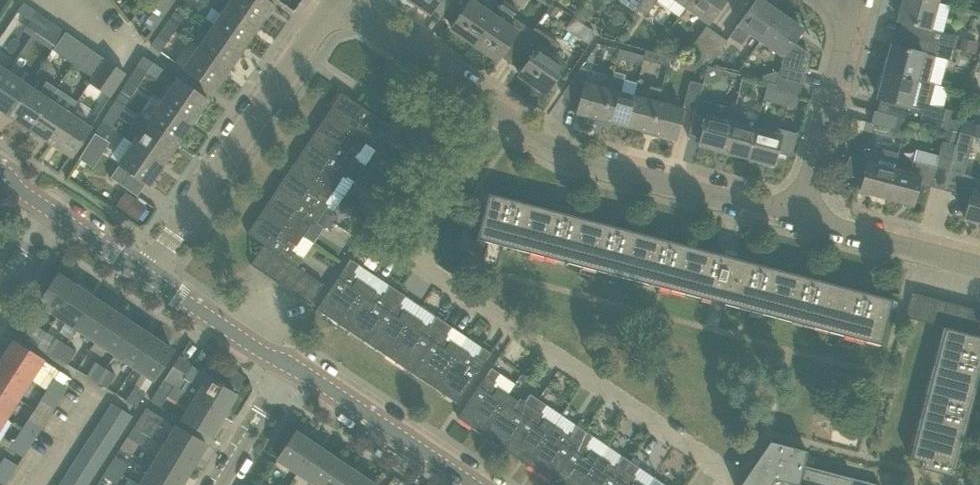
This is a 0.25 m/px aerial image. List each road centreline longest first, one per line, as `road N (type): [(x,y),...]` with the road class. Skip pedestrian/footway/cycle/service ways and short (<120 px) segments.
road 1 (residential): [(723,484),(716,467),(427,268),(413,246),(502,115)]
road 2 (residential): [(145,278),(340,6)]
road 3 (residential): [(796,222),(565,160),(502,115)]
road 4 (tertiary): [(470,484),(300,369),(274,360)]
road 5 (residential): [(796,222),(853,11)]
road 6 (residential): [(502,115),(340,6)]
road 7 (residential): [(979,270),(796,222)]
road 8 (tertiary): [(274,360),(145,278)]
road 9 (tertiary): [(145,278),(27,202)]
road 10 (residential): [(213,484),(274,360)]

